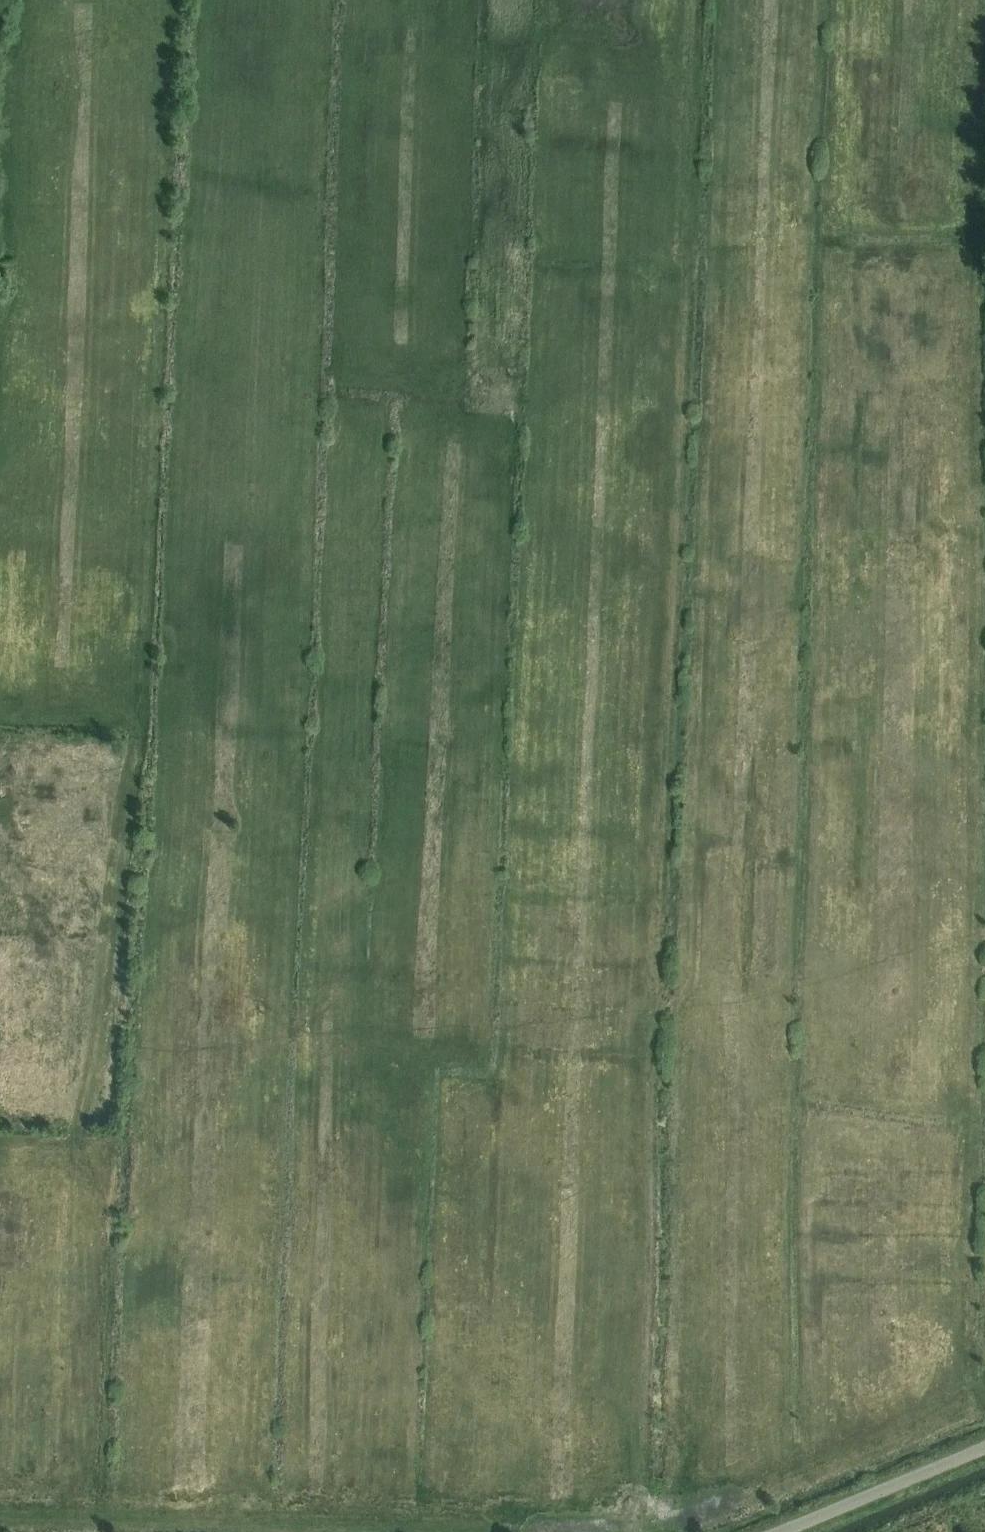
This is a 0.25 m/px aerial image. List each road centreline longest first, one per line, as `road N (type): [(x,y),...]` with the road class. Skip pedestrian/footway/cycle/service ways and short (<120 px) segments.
road 1 (unclassified): [(984,1446),(777,1531)]

